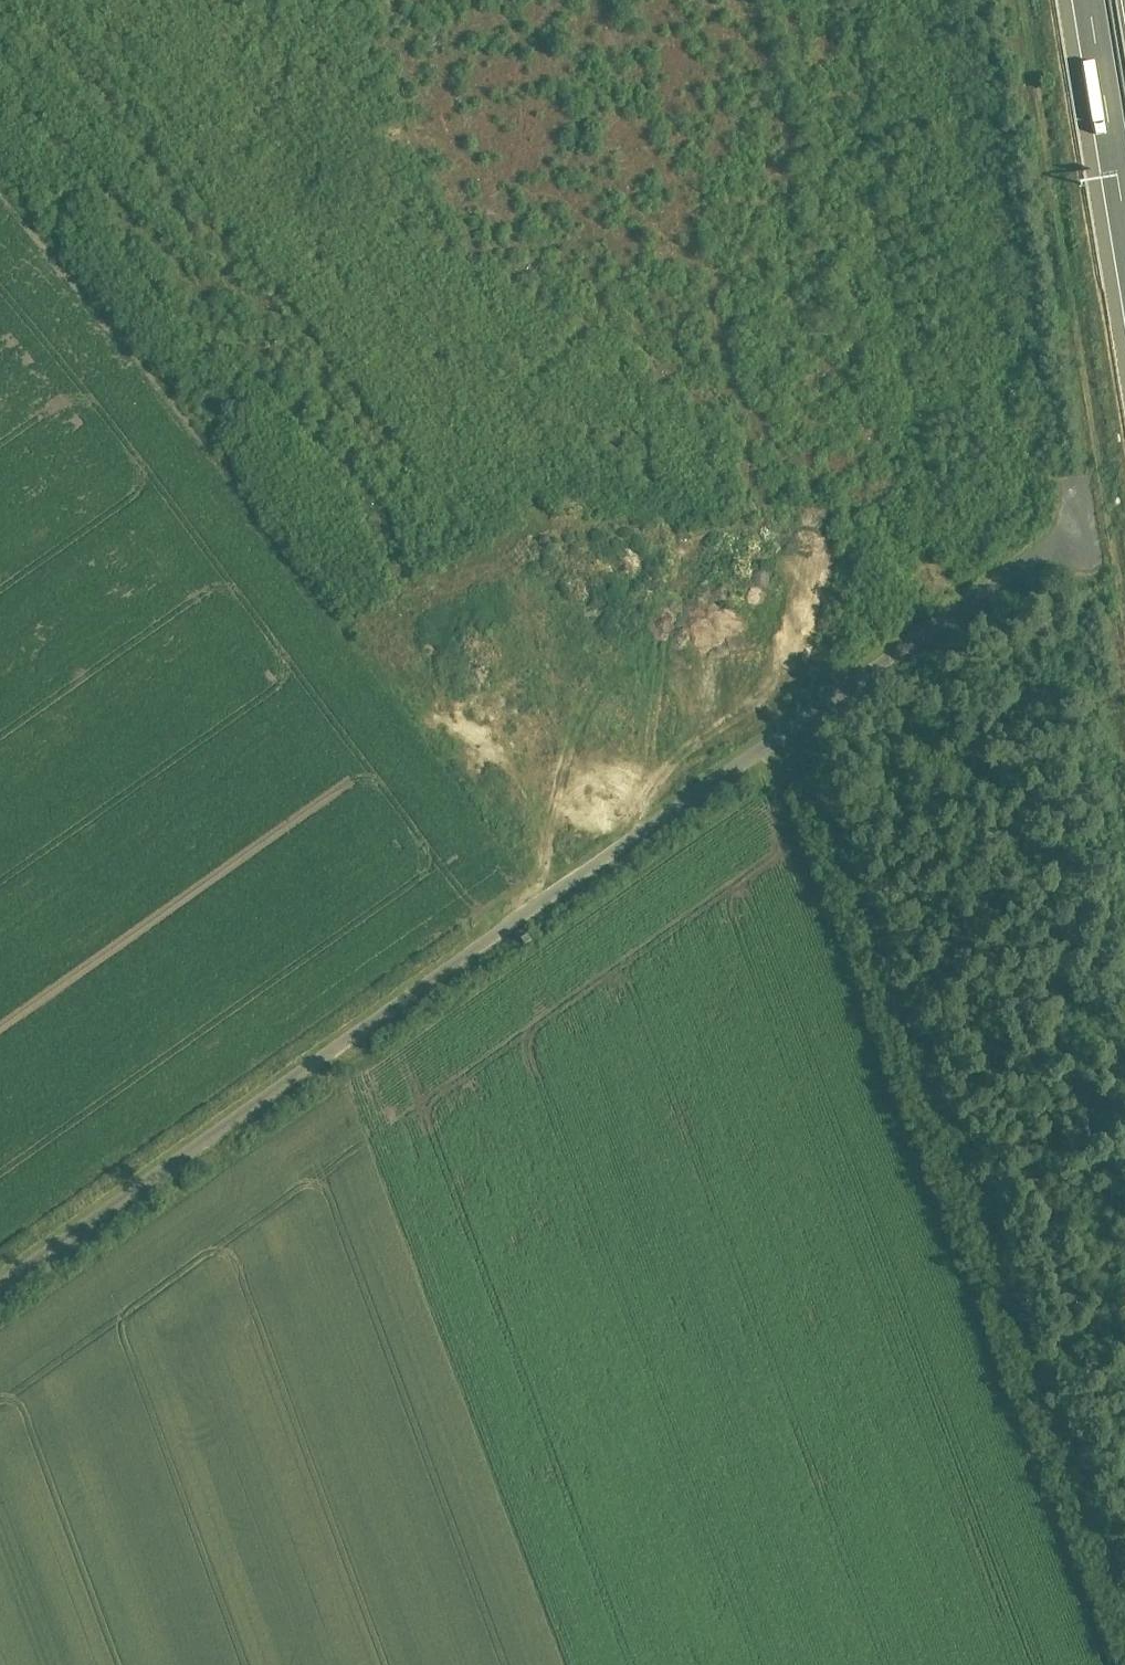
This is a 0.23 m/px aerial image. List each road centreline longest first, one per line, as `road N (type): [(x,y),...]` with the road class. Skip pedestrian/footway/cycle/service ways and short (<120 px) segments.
road 1 (unclassified): [(0,1282),(1076,532)]
road 2 (motorway): [(1088,0),(1124,224)]

